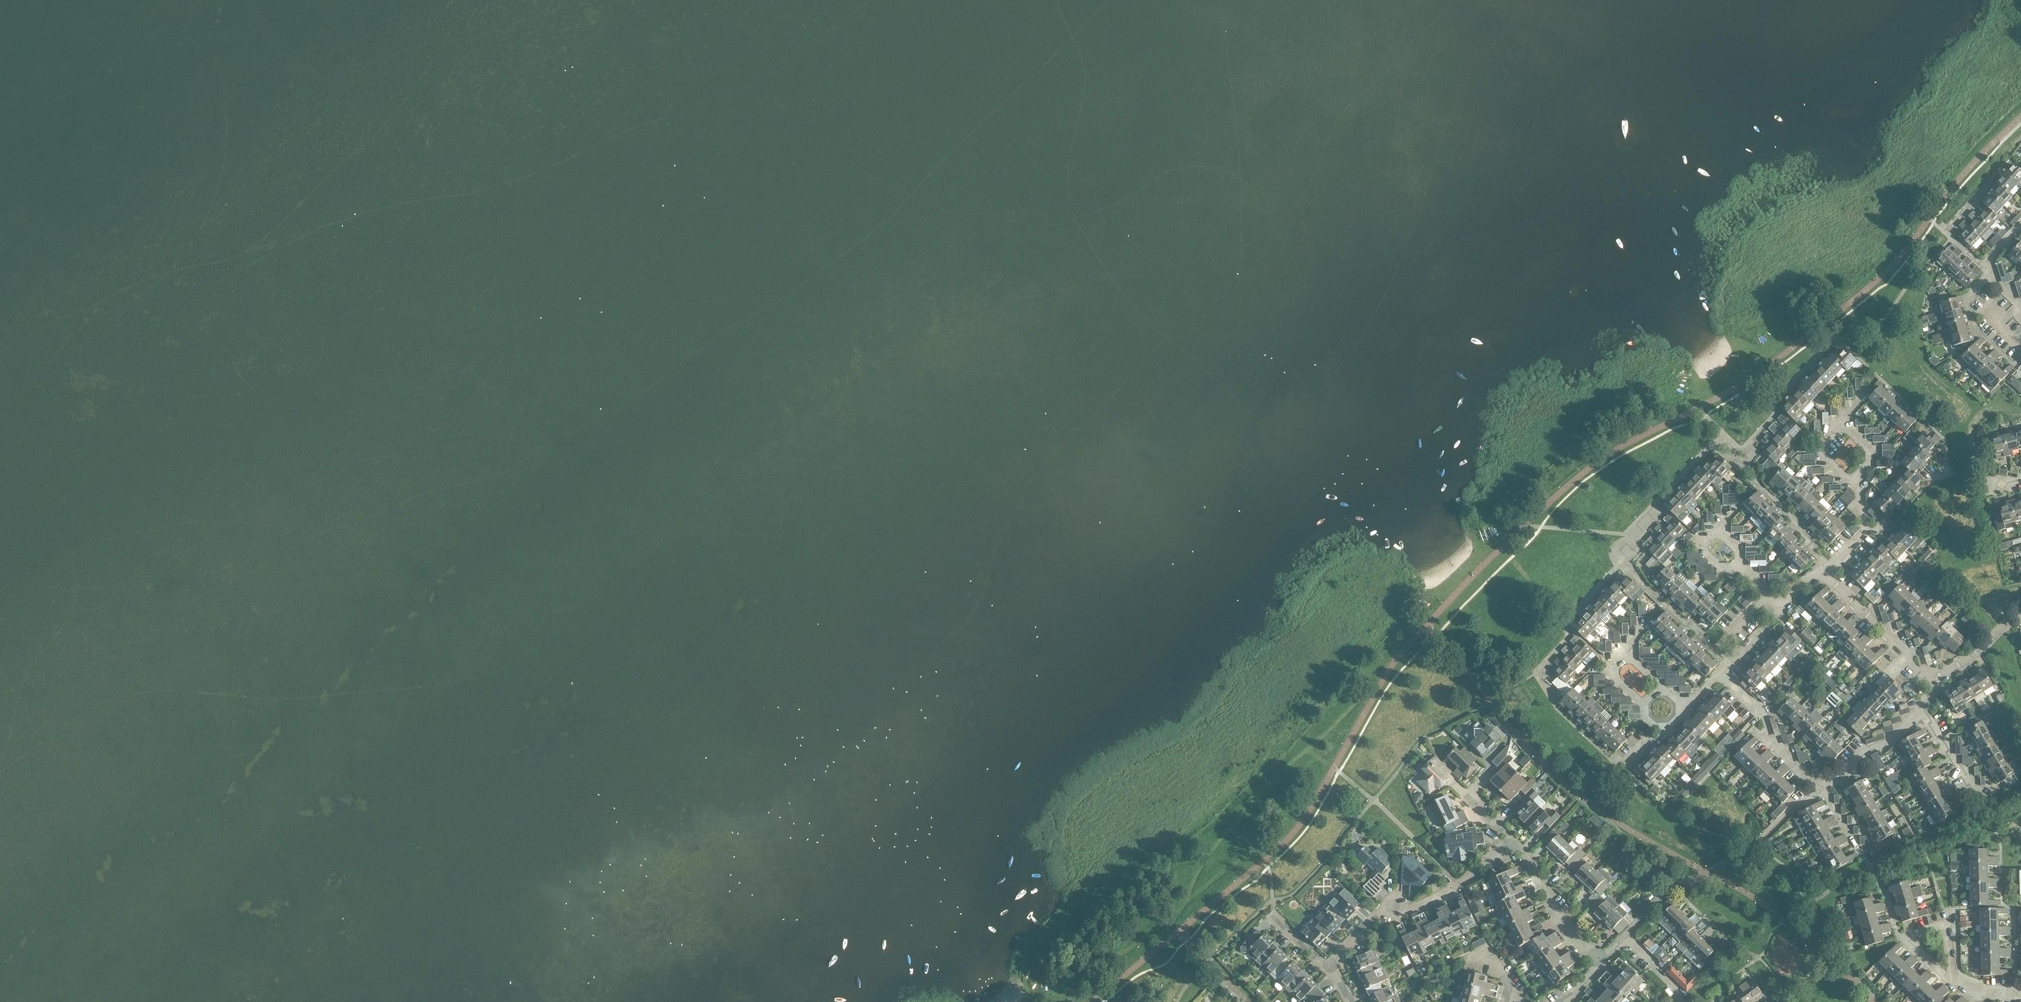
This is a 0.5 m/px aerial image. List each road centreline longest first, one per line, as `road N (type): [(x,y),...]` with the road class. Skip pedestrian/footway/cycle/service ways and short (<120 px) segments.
road 1 (residential): [(1513,840),(1461,886),(1410,911),(1385,908),(1329,974)]
road 2 (residential): [(1722,670),(1761,710),(1764,732),(1823,788)]
road 3 (residential): [(1933,680),(1909,667),(1900,645),(1824,572)]
road 4 (residential): [(1604,965),(1557,916),(1513,840)]
road 5 (residential): [(1823,788),(1921,712)]

